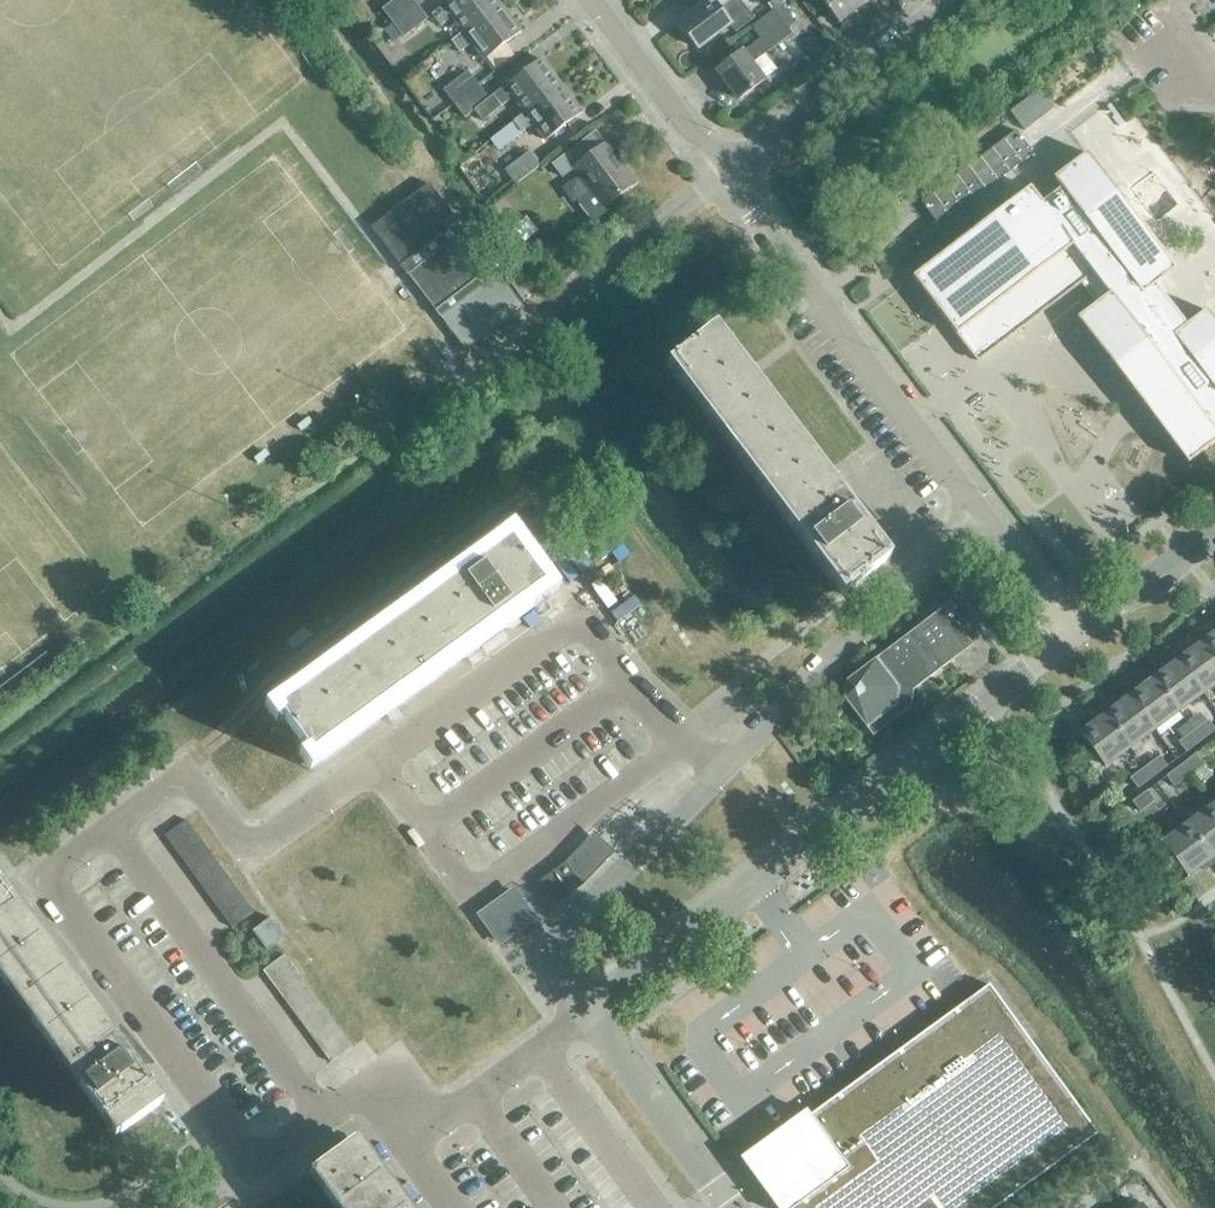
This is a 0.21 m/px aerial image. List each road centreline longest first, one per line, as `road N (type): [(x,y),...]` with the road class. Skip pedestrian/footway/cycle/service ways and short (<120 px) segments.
road 1 (residential): [(724,765),(683,739),(580,614),(249,854)]
road 2 (residential): [(588,1012),(1073,633)]
road 3 (residential): [(979,509),(756,216),(730,169)]
road 4 (residential): [(724,765),(979,509)]
road 5 (residential): [(588,1012),(563,977),(558,943),(724,765)]
road 6 (residential): [(950,0),(730,169)]
road 7 (residential): [(730,169),(691,131),(590,0)]
road 8 (residential): [(609,1041),(731,1207)]
road 9 (residential): [(588,1012),(435,1121)]
road 10 (residential): [(1073,633),(1214,532)]
road 11 (residential): [(1073,633),(979,509)]

